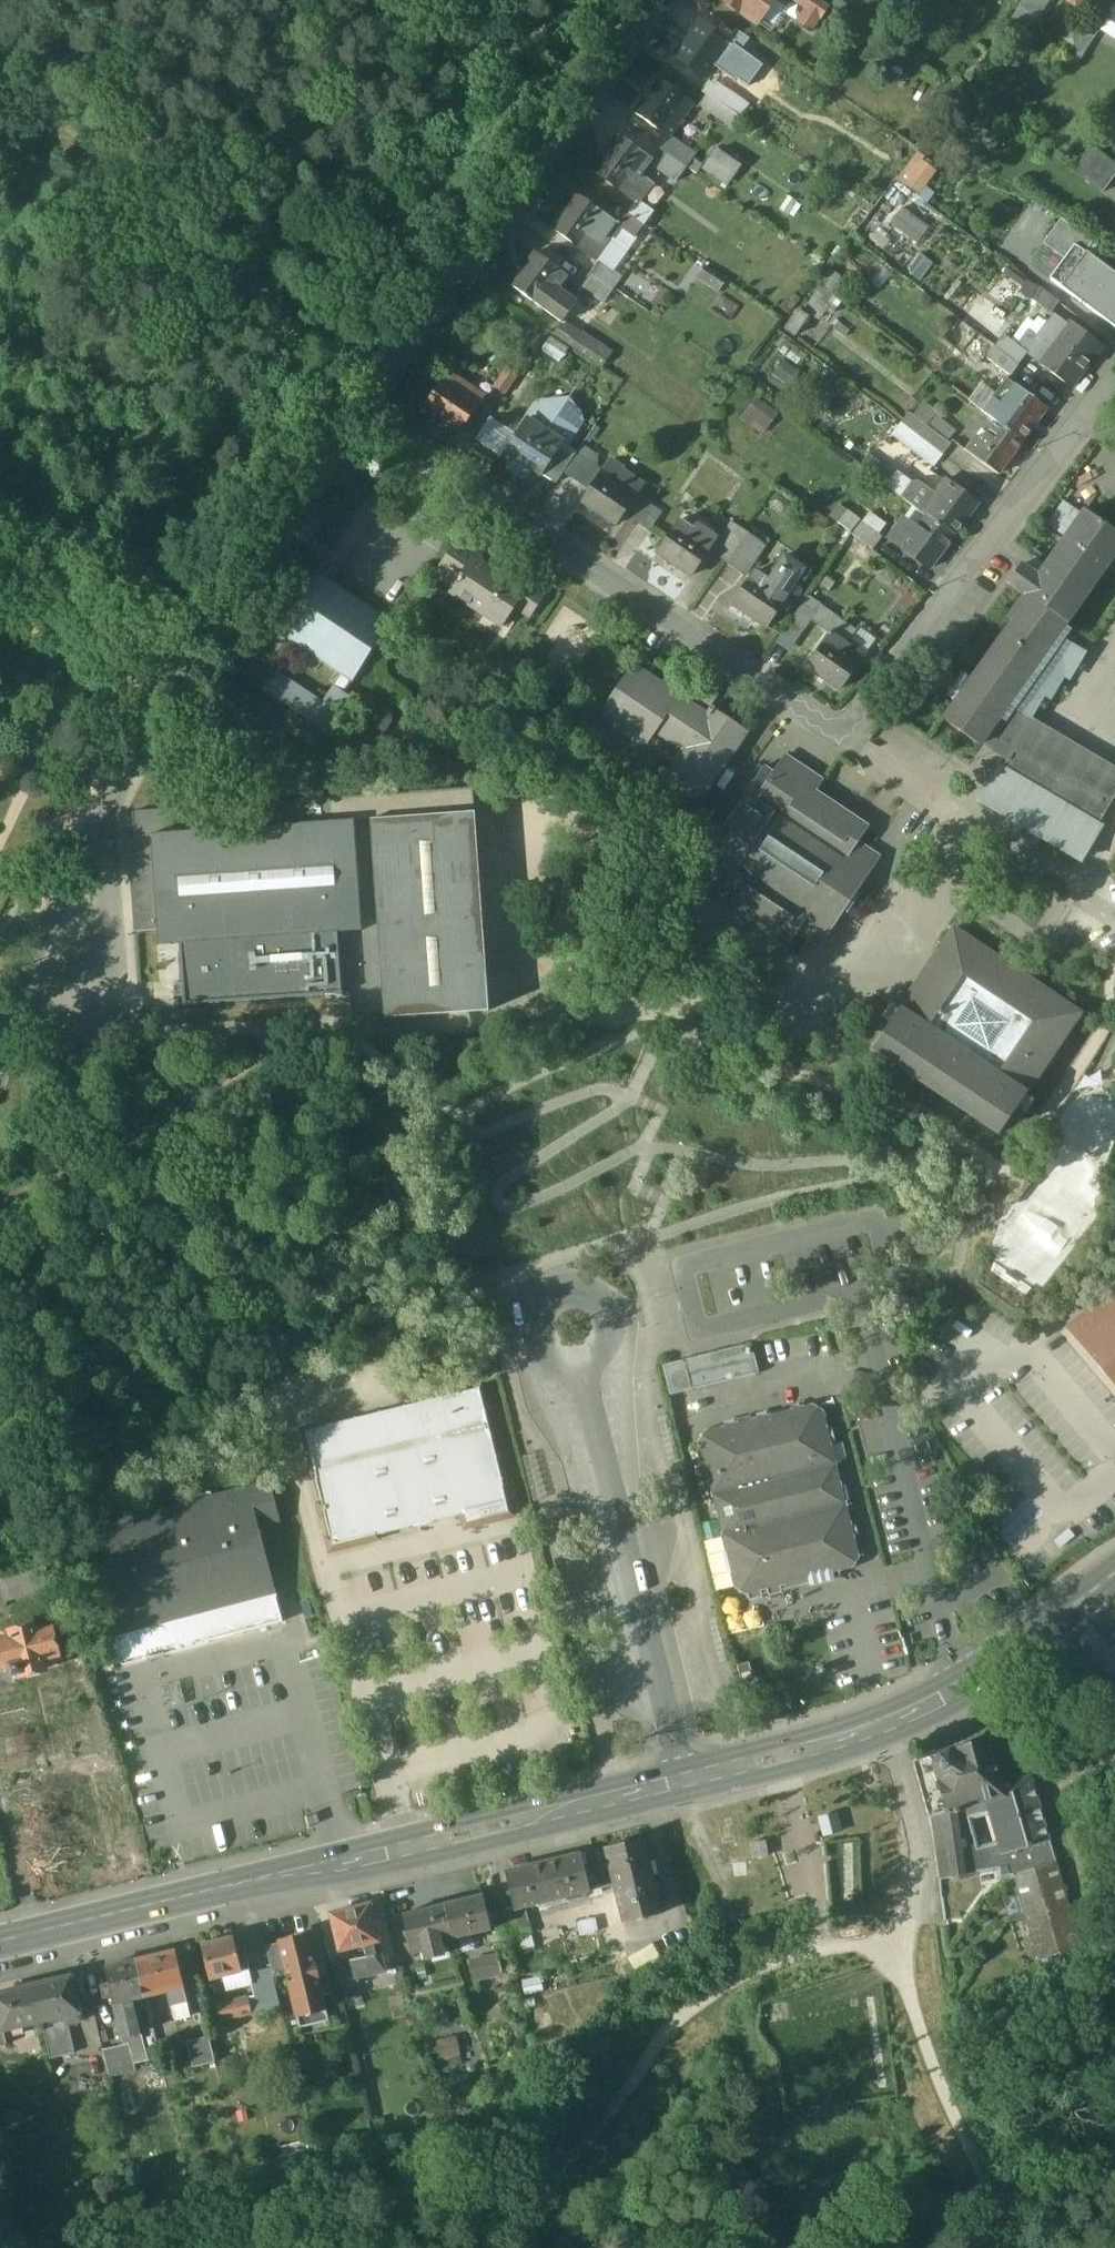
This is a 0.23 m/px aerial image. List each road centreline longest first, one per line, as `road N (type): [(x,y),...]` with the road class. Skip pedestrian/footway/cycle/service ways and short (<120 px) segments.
road 1 (tertiary): [(0,1939),(405,1849),(859,1734),(964,1686),(1067,1611)]
road 2 (residential): [(370,415),(842,736),(1114,375)]
road 3 (residential): [(370,415),(190,655),(0,1031)]
road 4 (residential): [(667,0),(370,415)]
road 5 (track): [(901,1928),(942,2093),(991,2190)]

